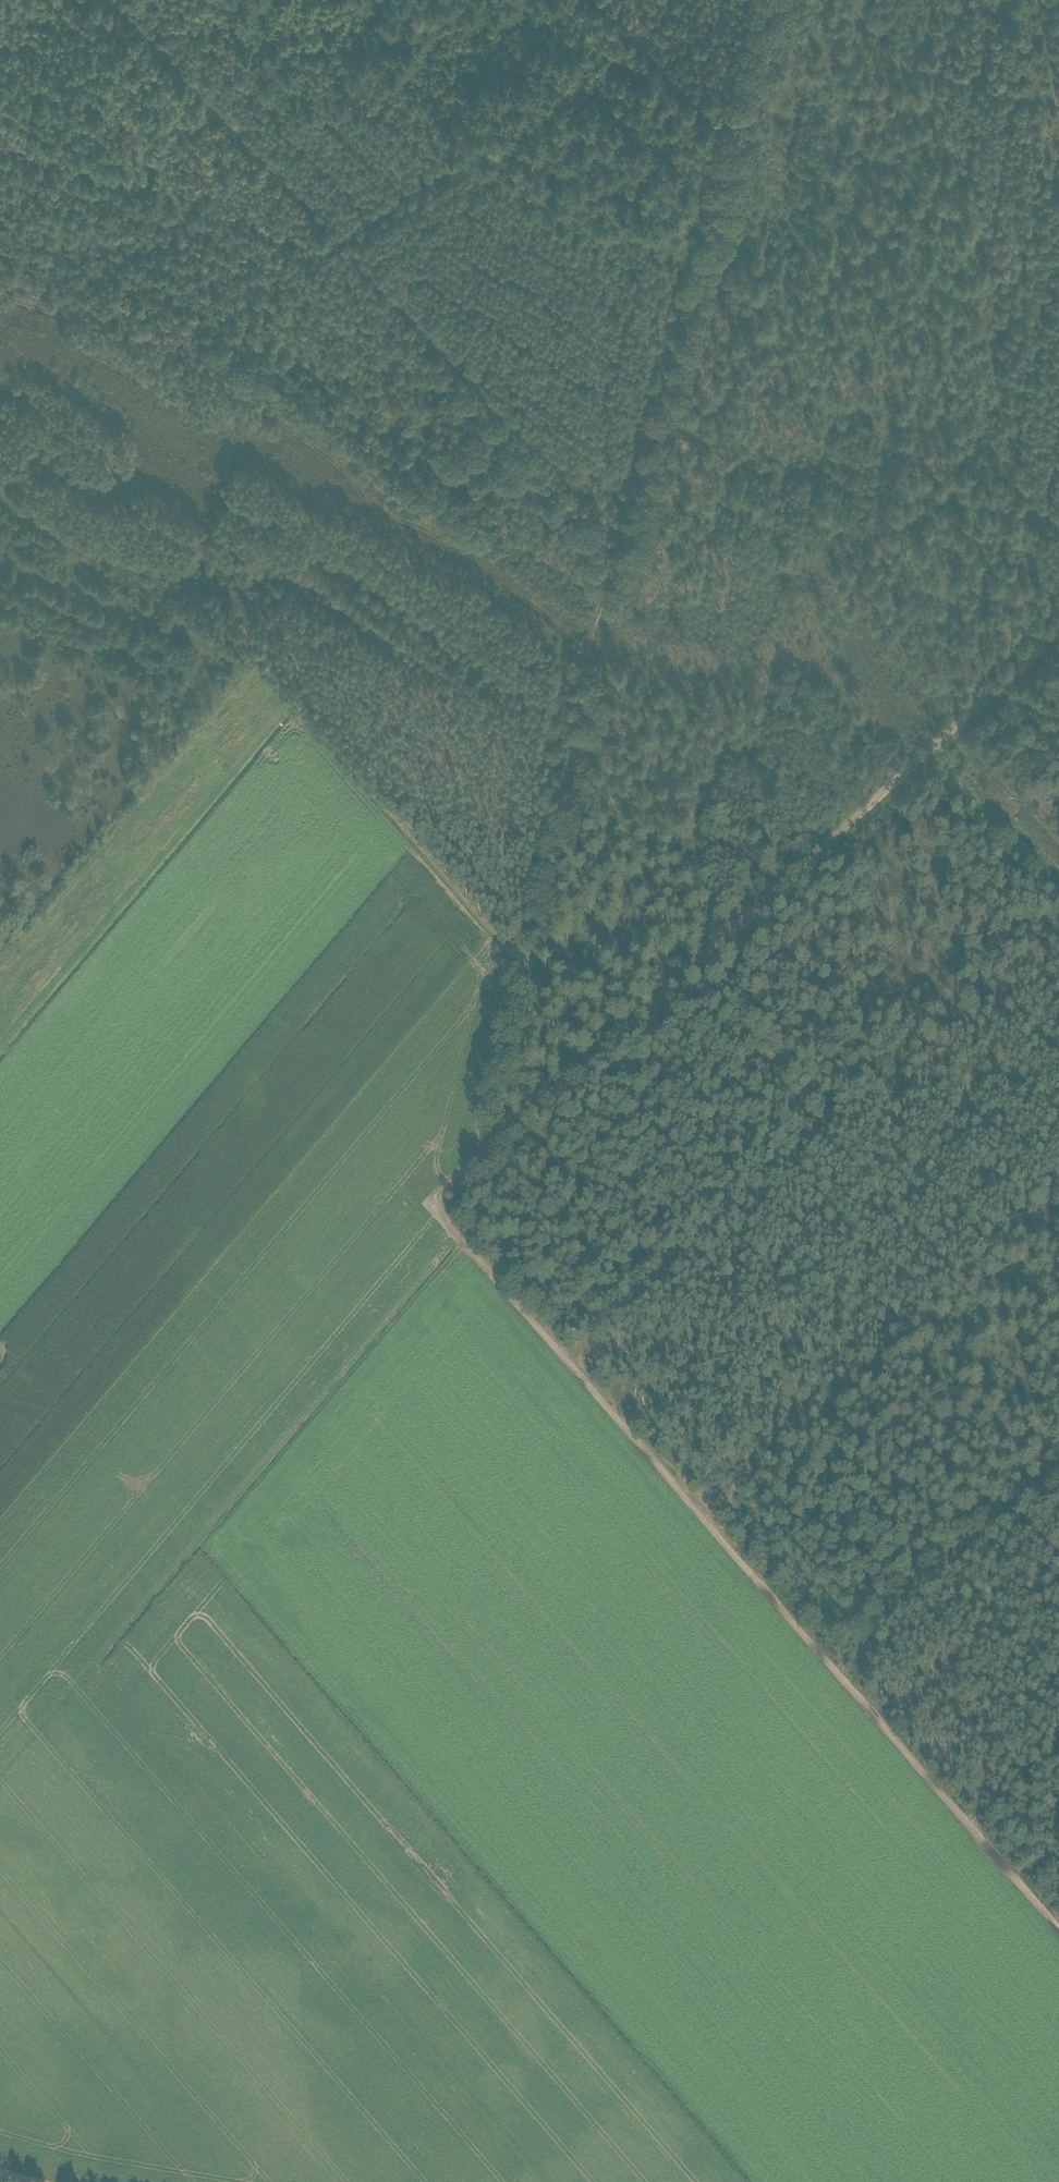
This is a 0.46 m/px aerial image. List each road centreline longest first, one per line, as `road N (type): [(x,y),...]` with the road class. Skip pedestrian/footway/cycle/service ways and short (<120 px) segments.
road 1 (track): [(569,769),(485,1151),(931,750)]
road 2 (track): [(590,767),(563,770),(588,636),(382,509),(364,478),(194,355),(0,292)]
road 3 (track): [(590,767),(674,425),(1058,517)]
road 4 (track): [(709,1513),(1058,1924)]
road 5 (track): [(1058,630),(931,750)]

